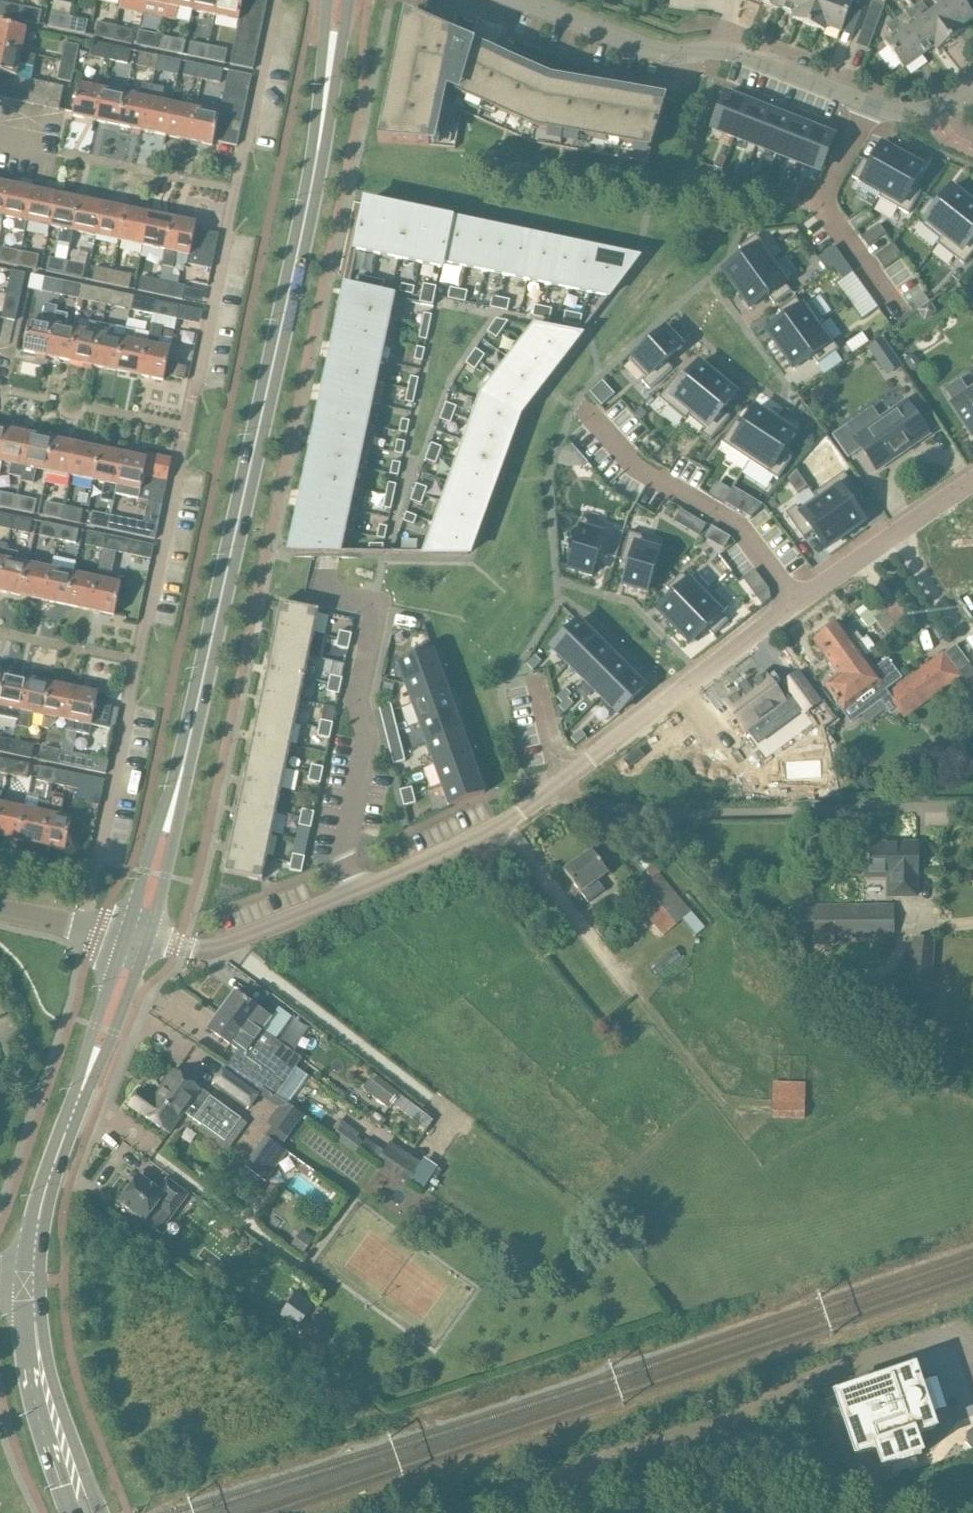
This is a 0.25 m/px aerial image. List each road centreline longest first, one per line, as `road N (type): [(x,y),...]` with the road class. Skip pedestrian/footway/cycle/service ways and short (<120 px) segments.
road 1 (tertiary): [(138,937),(176,800),(318,154)]
road 2 (residential): [(82,926),(181,458)]
road 3 (residential): [(972,807),(668,813),(590,800),(561,785)]
road 4 (residential): [(193,397),(275,0)]
road 5 (residential): [(519,0),(658,53),(732,52),(871,106)]
road 6 (tertiary): [(33,1283),(44,1195),(138,937)]
road 7 (residential): [(795,604),(739,526),(640,469),(581,406)]
road 8 (residential): [(561,785),(795,604)]
road 9 (residential): [(359,890),(344,852),(367,740),(359,701),(378,602)]
road 10 (residential): [(871,106),(827,206),(903,322)]
road 11 (tertiary): [(101,1512),(49,1365),(33,1283)]
road 12 (tertiary): [(33,1283),(34,1369),(76,1512)]
road 13 (residential): [(138,937),(214,949),(359,890)]
road 14 (residential): [(359,890),(499,828),(561,785)]
road 15 (residential): [(795,604),(972,481)]
road 16 (tertiary): [(318,154),(349,0)]
road 17 (tertiary): [(328,0),(318,154)]

